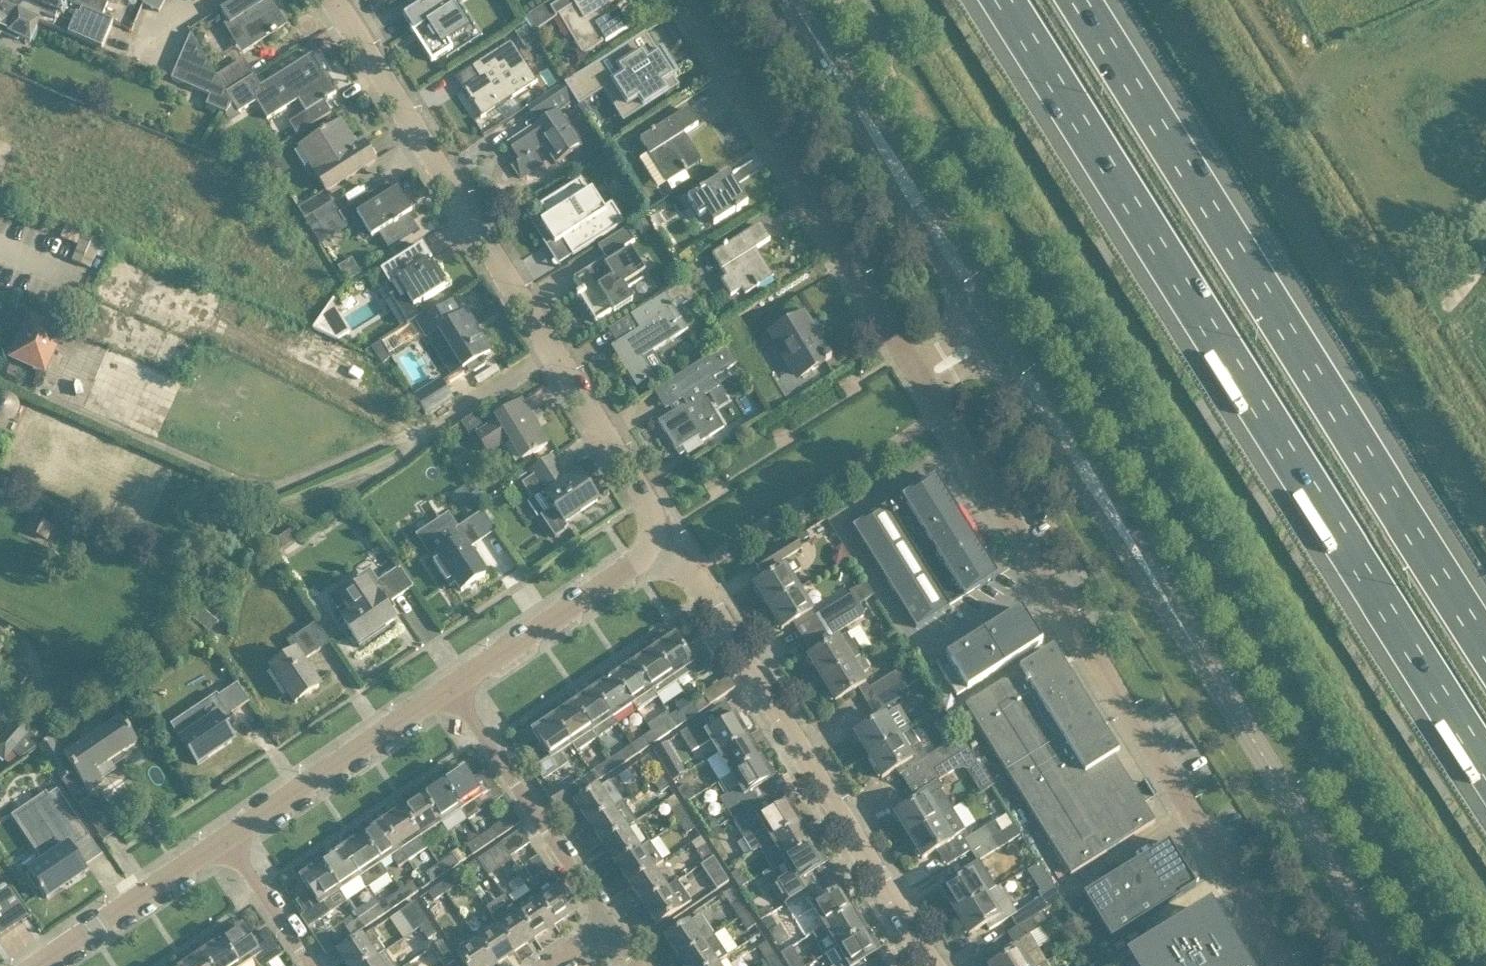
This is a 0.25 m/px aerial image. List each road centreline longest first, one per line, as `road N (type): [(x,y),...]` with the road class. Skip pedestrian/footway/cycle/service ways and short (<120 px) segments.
road 1 (motorway): [(1011,0),(1485,750)]
road 2 (motorway): [(1485,652),(1076,0)]
road 3 (residential): [(1282,965),(927,397)]
road 4 (residential): [(649,552),(651,504),(319,0)]
road 5 (residential): [(927,965),(693,576),(649,552)]
road 6 (residential): [(907,365),(680,0)]
road 7 (secondary): [(1402,965),(1194,641)]
road 8 (secondary): [(997,356),(1164,617),(1194,641)]
road 9 (secondary): [(1194,641),(1185,606),(1021,341)]
road 10 (residential): [(456,689),(610,928)]
road 11 (residential): [(224,842),(456,689)]
road 12 (residential): [(456,689),(649,552)]
road 13 (residential): [(41,965),(224,842)]
road 14 (secondary): [(897,169),(793,0)]
road 15 (secondary): [(1001,309),(934,201),(897,169)]
road 16 (secondary): [(897,169),(910,214),(978,323)]
road 17 (residential): [(310,965),(224,842)]

